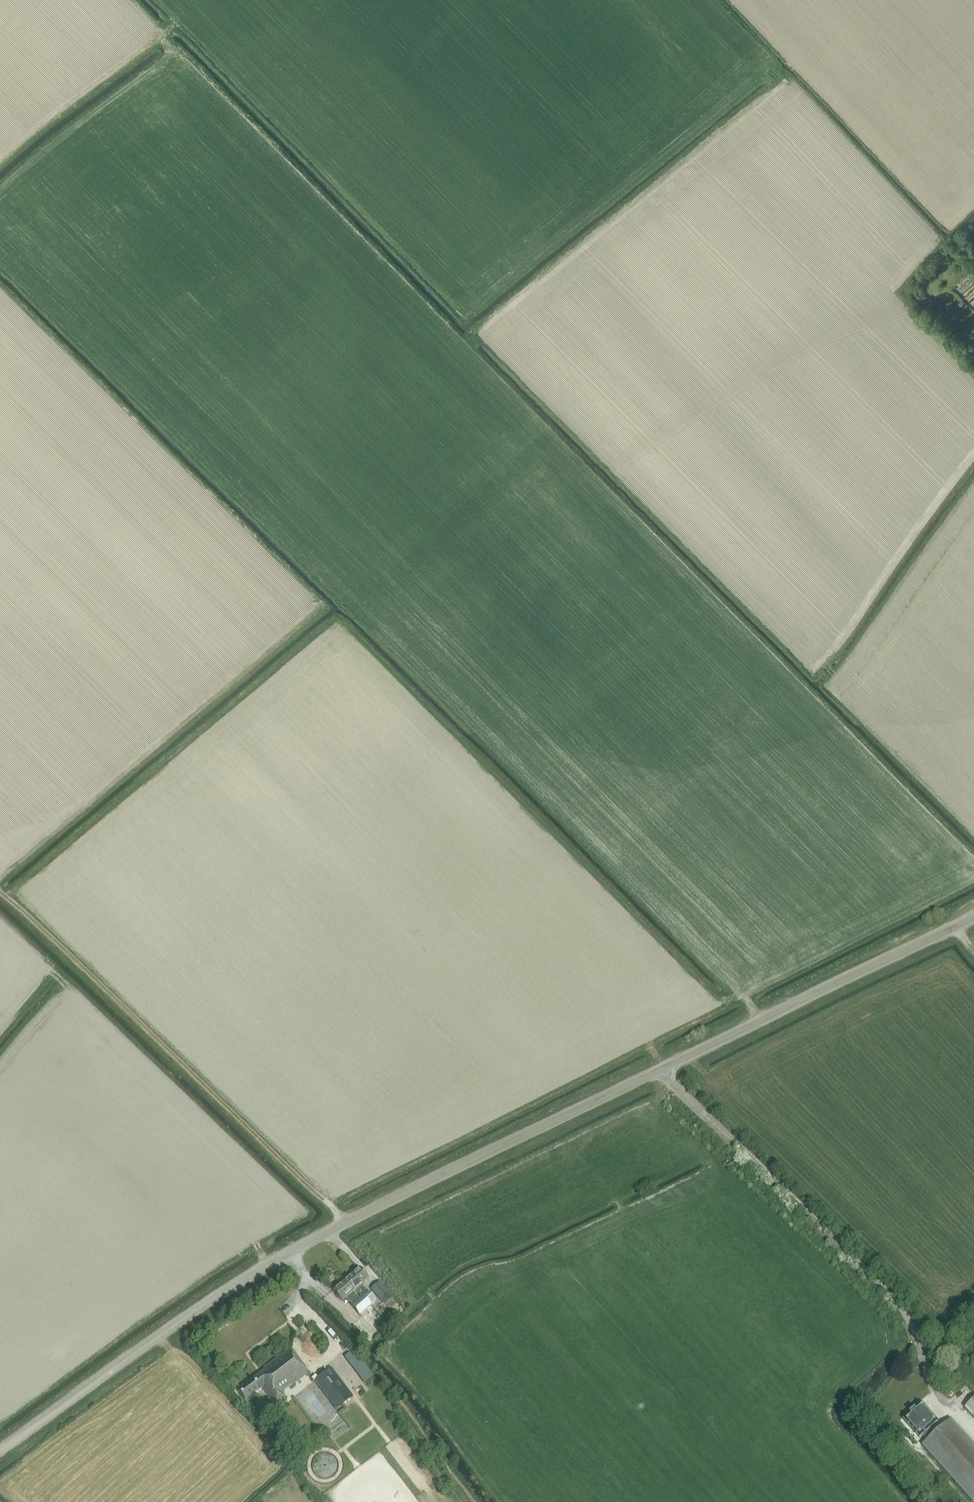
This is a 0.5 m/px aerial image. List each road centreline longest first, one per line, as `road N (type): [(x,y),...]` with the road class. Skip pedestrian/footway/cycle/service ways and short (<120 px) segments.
road 1 (tertiary): [(0,1454),(289,1255),(973,921)]

